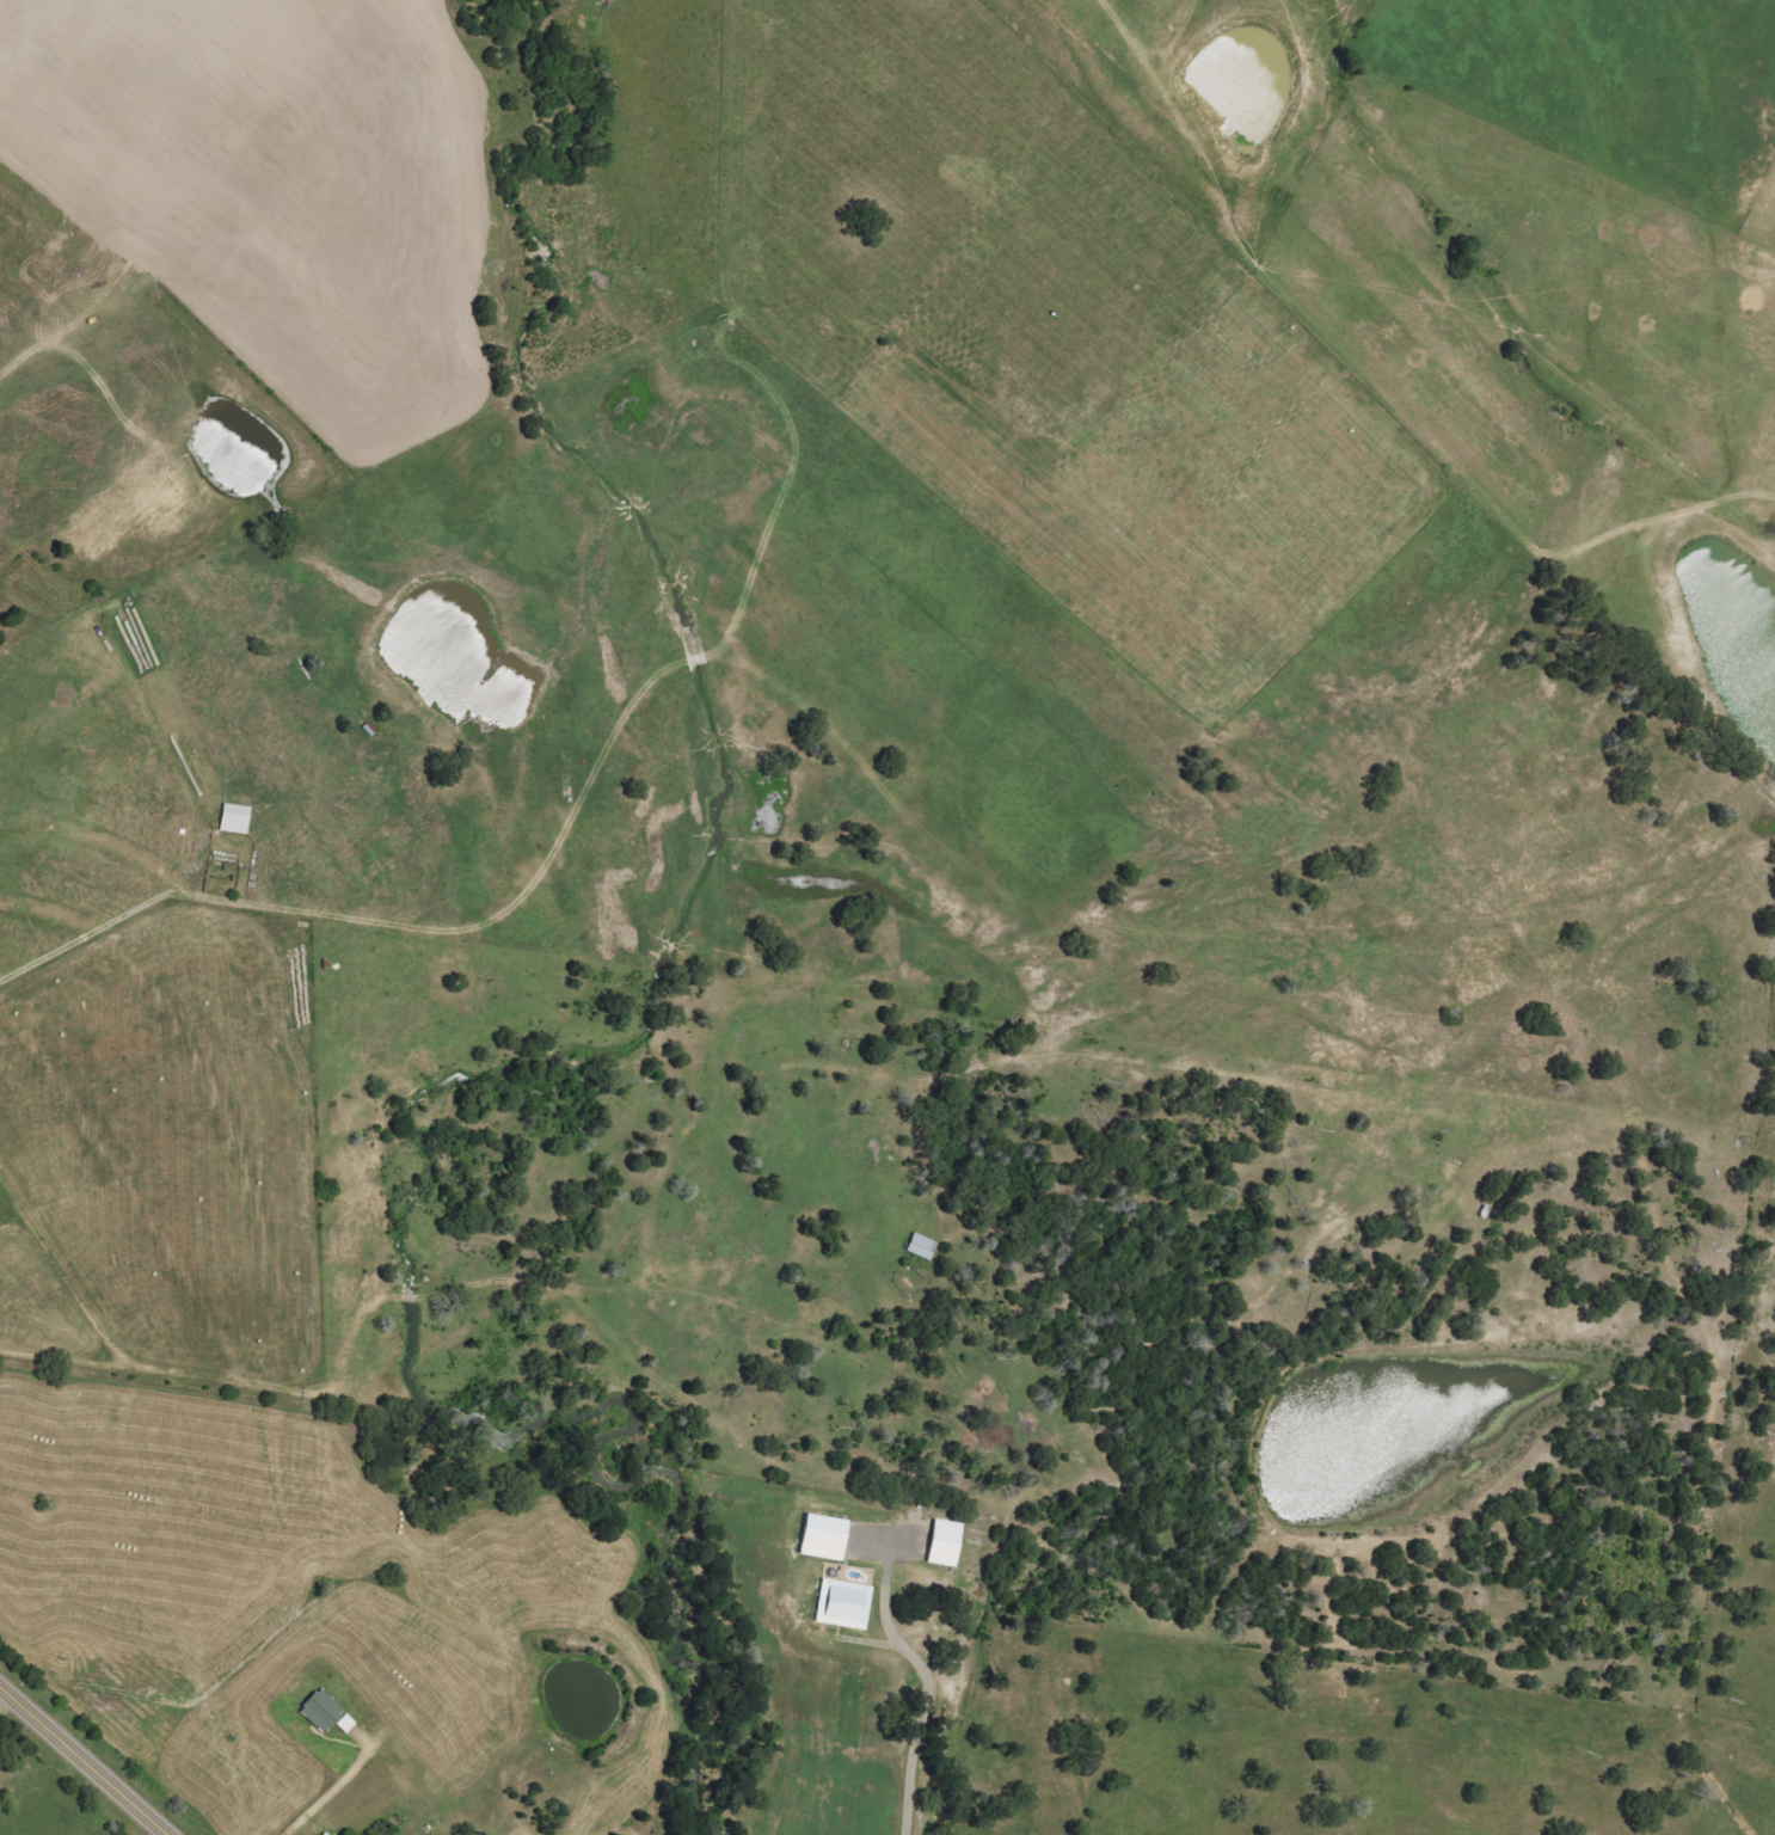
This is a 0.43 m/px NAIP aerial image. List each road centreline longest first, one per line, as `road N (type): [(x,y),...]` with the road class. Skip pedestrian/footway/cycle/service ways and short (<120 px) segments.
road 1 (tertiary): [(173,1834),(0,1685)]

